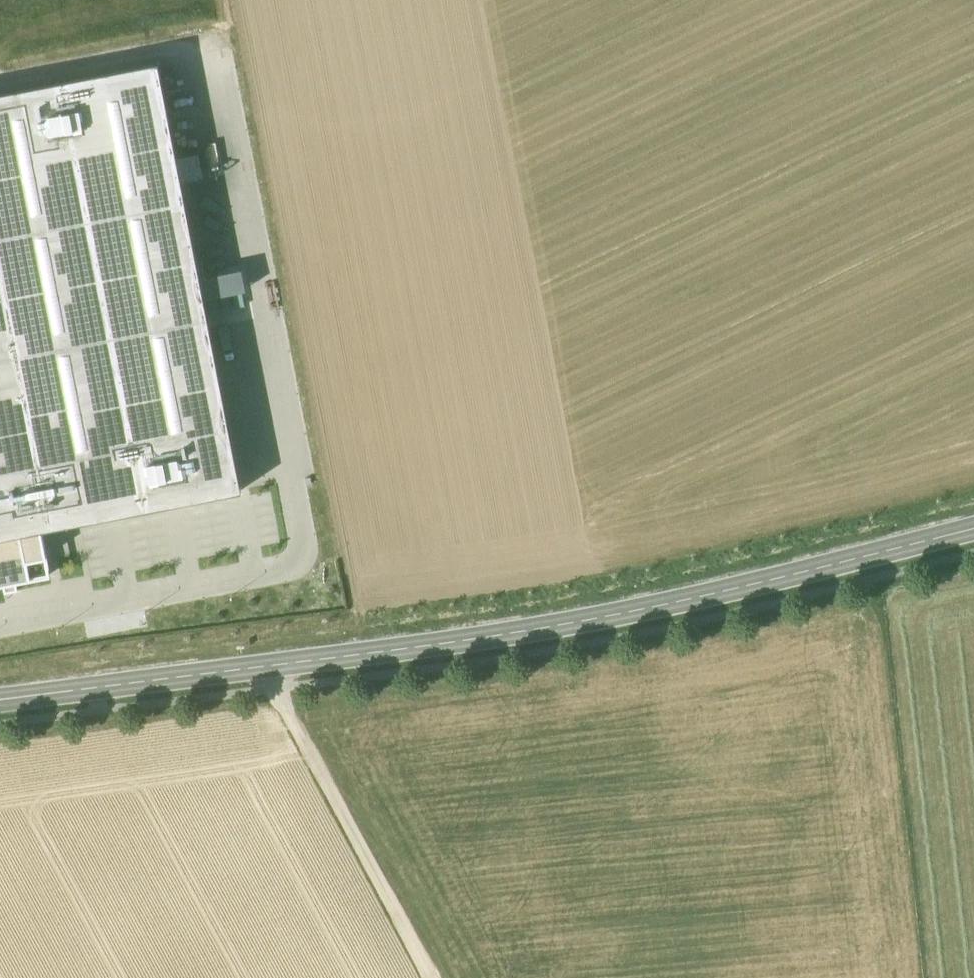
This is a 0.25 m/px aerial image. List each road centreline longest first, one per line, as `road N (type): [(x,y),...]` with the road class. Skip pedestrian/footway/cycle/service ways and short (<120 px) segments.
road 1 (tertiary): [(0,701),(610,617),(973,529)]
road 2 (track): [(431,977),(272,668)]

